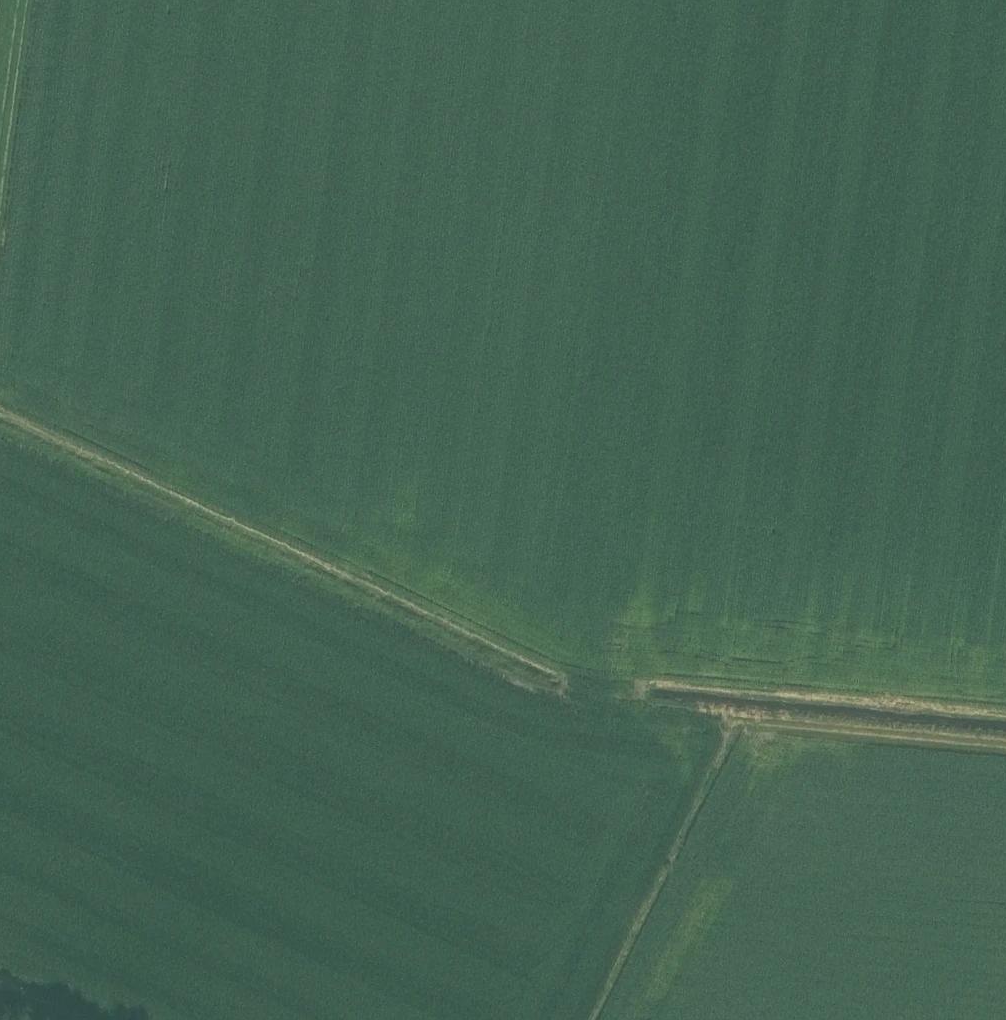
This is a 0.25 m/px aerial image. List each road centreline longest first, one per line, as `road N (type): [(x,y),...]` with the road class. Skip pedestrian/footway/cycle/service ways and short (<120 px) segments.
road 1 (unclassified): [(115,1019),(0,966)]

